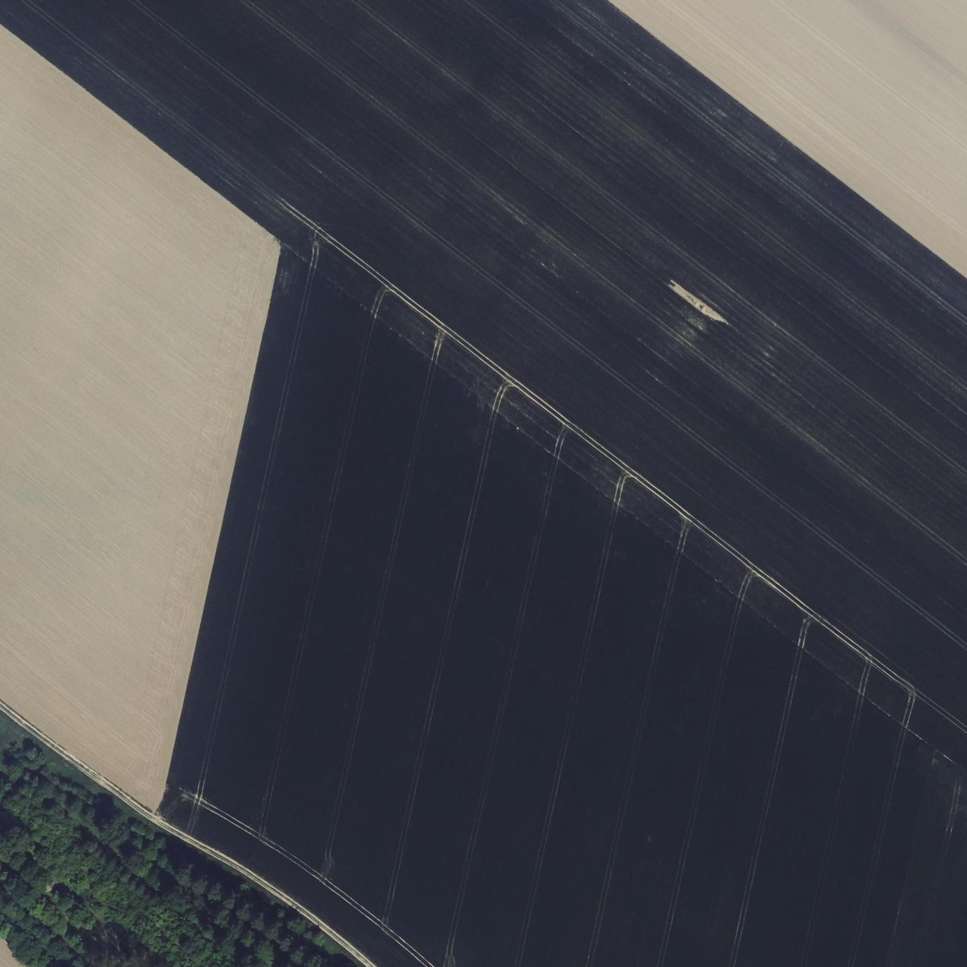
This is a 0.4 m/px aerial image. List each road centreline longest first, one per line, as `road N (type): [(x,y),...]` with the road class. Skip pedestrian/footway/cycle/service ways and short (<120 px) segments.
road 1 (track): [(0,704),(135,806),(278,892),(372,966)]

